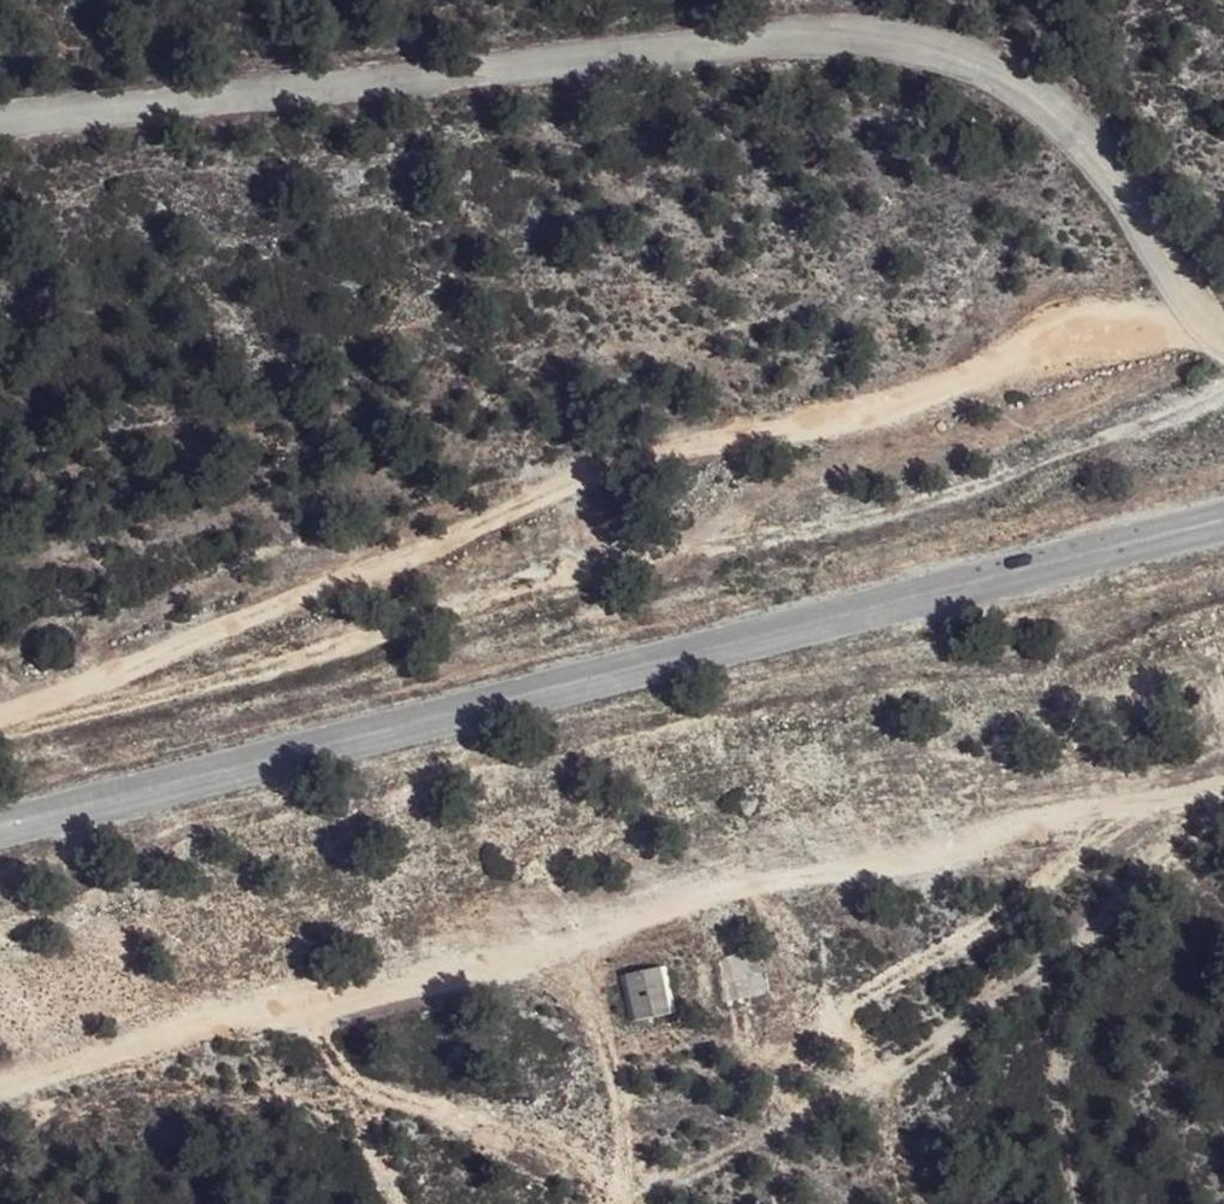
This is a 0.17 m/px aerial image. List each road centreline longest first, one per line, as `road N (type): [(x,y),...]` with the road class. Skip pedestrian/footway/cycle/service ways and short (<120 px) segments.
road 1 (unclassified): [(0,130),(816,41),(898,46),(996,74),(1058,122),(1115,186),(1223,338)]
road 2 (track): [(0,714),(316,590),(432,553),(699,437),(882,417),(1013,337),(1086,310),(1201,305)]
road 3 (unclassified): [(0,831),(468,717),(1223,516)]
road 4 (track): [(0,1070),(400,987),(811,869),(1223,783)]

